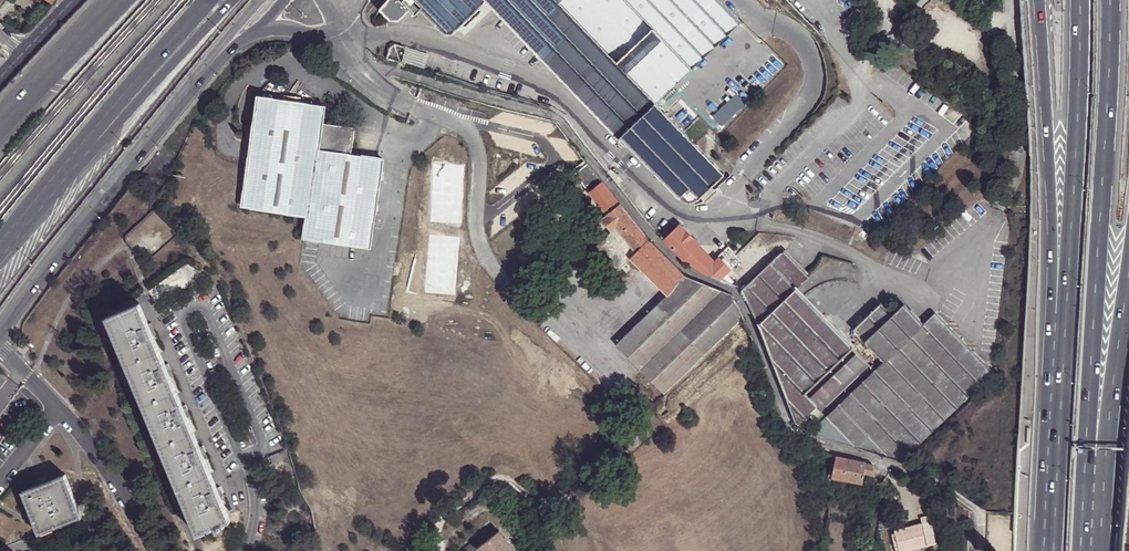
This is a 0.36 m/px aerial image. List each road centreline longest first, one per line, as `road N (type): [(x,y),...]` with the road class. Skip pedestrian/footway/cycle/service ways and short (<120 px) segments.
road 1 (residential): [(340,23),(350,58),(563,122),(687,271),(735,291),(788,424),(812,442),(891,464)]
road 2 (motorway): [(1090,458),(1110,0)]
road 3 (residential): [(0,333),(221,50)]
road 4 (motorway): [(1040,0),(1058,344)]
road 5 (motorway): [(1075,0),(1058,344)]
road 6 (trunk): [(26,210),(235,0)]
road 7 (trunk): [(26,210),(212,0)]
road 8 (motorway): [(1058,344),(1049,550)]
road 9 (motorway): [(1090,458),(1128,274)]
road 10 (trunk): [(126,0),(0,135)]
road 11 (trunk): [(112,0),(0,113)]

